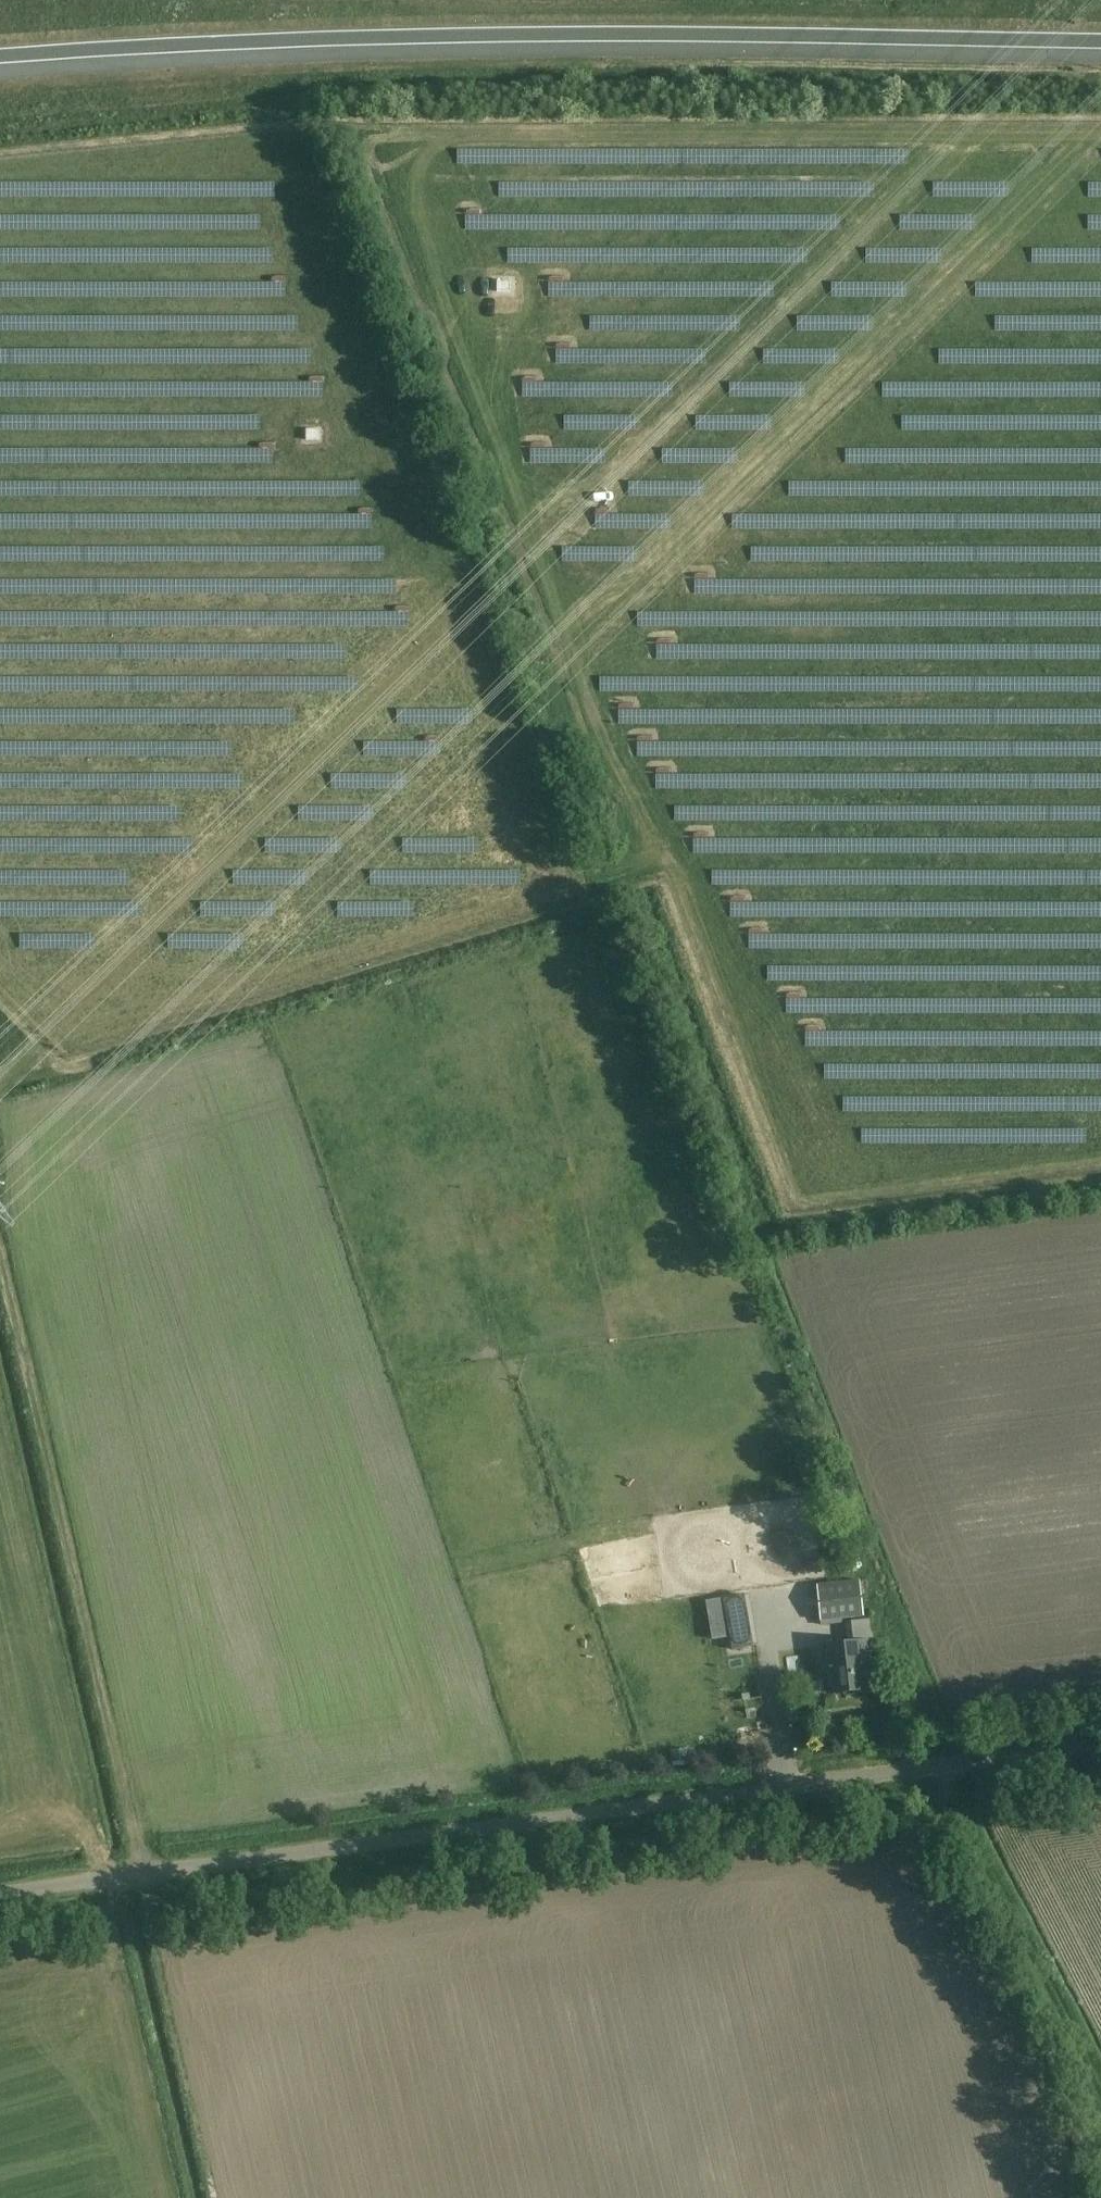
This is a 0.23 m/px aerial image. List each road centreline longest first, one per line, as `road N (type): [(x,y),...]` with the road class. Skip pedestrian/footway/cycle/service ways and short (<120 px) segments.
road 1 (unclassified): [(0,1899),(1100,1745)]
road 2 (motorway): [(0,61),(388,40),(1100,42)]

